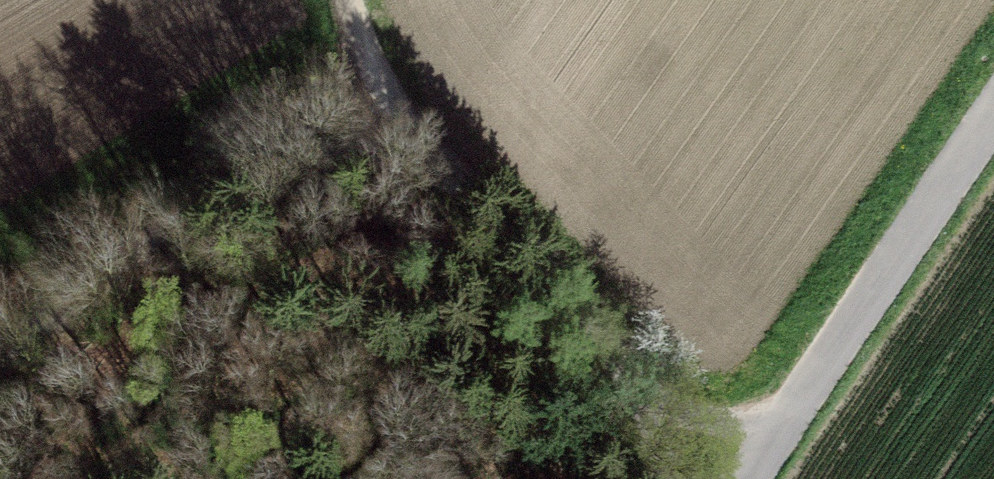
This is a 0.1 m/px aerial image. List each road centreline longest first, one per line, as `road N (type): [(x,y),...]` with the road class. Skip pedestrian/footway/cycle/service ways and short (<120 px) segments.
road 1 (track): [(718,478),(547,258),(430,150),(369,75)]
road 2 (unclassified): [(993,97),(738,478)]
road 3 (track): [(0,346),(369,75)]

